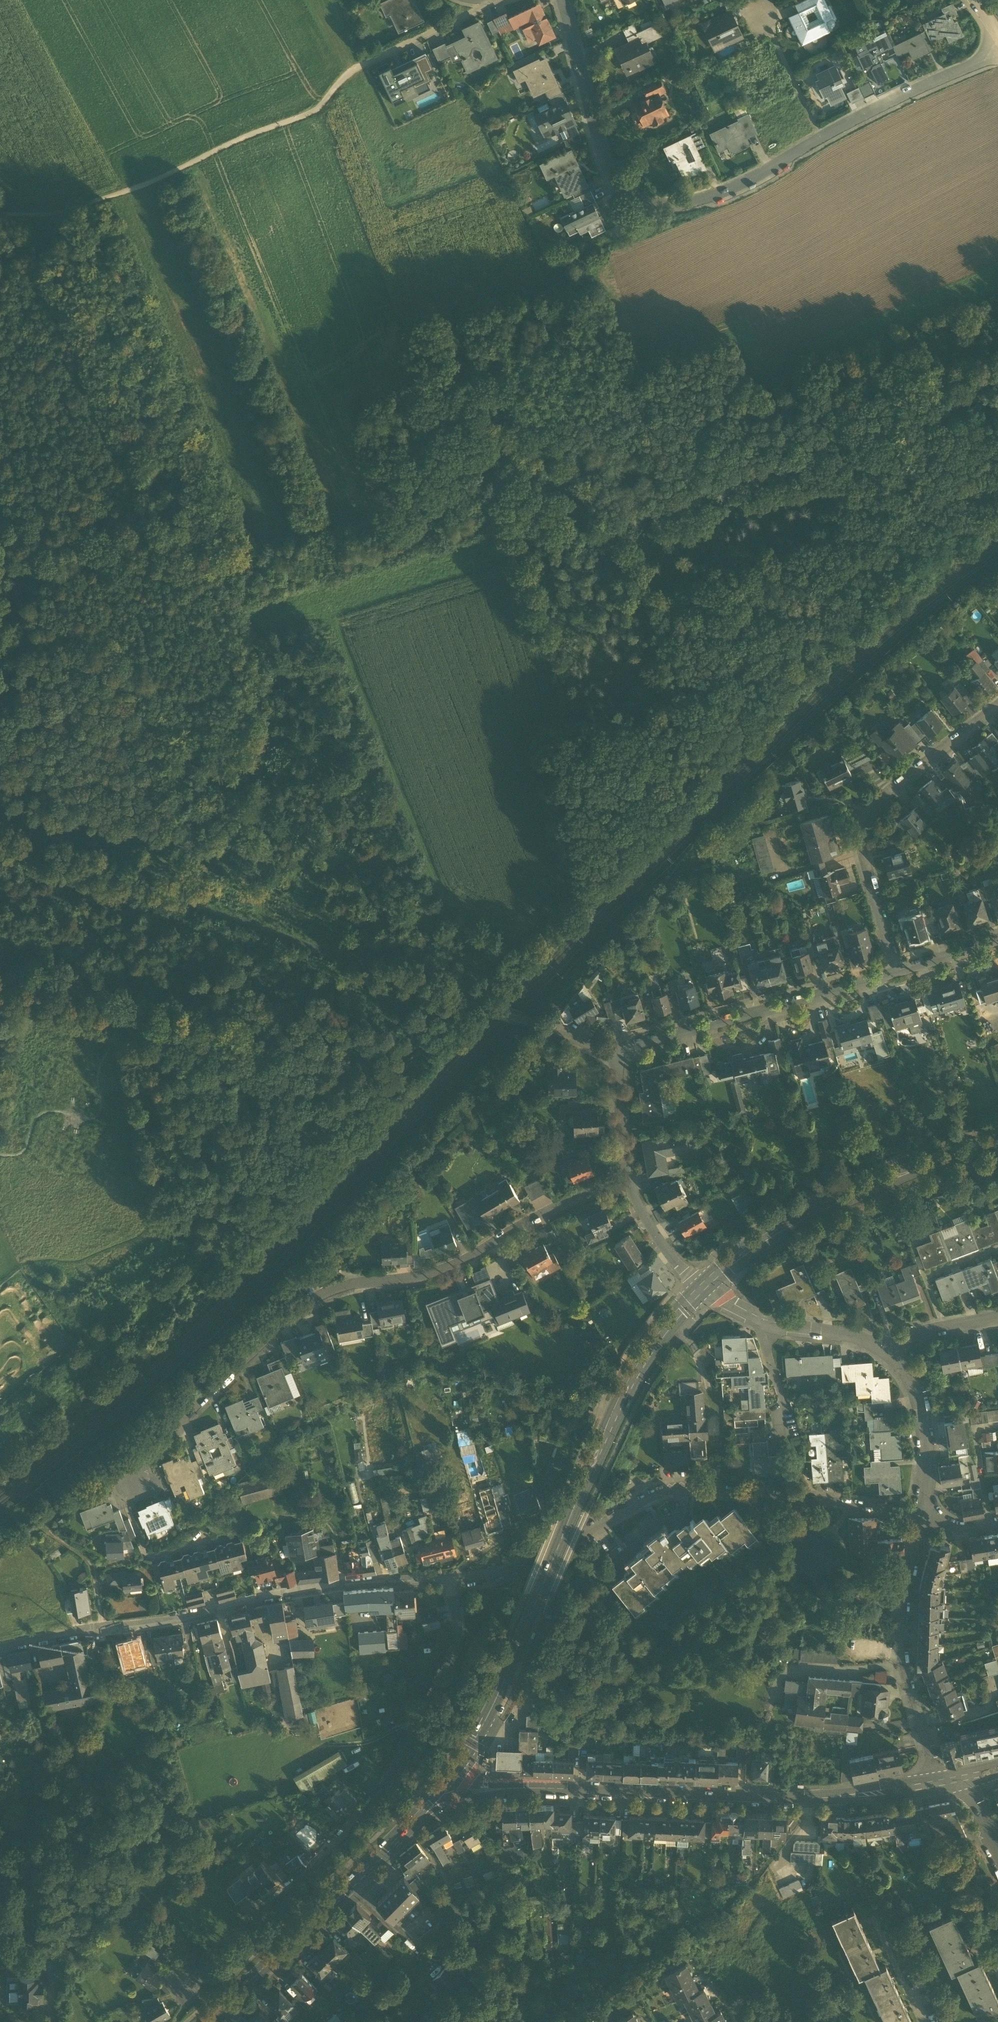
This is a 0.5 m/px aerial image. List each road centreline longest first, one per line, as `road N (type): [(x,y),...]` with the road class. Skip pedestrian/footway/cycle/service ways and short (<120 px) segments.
road 1 (residential): [(562,0),(611,176),(657,205),(682,205),(745,182),(997,51)]
road 2 (residential): [(126,1472),(324,1291),(424,1276),(632,1182)]
road 3 (primary): [(703,1288),(632,1379),(484,1723),(435,1798)]
road 4 (residential): [(447,1581),(456,1634),(379,1799),(182,1984)]
road 5 (residential): [(435,1798),(507,1787),(796,1800),(936,1786)]
road 6 (residential): [(923,1519),(675,1490),(510,1574),(447,1581)]
road 7 (residential): [(447,1581),(292,1591),(0,1651)]
road 8 (track): [(0,208),(66,209),(144,185),(314,111),(365,64)]
road 9 (residential): [(896,973),(866,865),(866,821),(893,788),(997,705)]
road 10 (primary): [(997,1141),(781,1227),(703,1288)]
road 11 (primary): [(208,2021),(435,1798)]
road 12 (residential): [(619,1053),(896,973)]
road 13 (residential): [(923,1519),(902,1635),(904,1673),(936,1786)]
road 14 (residential): [(886,1351),(916,1395),(926,1450),(923,1519)]
road 15 (residential): [(619,1053),(632,1182)]
road 16 (track): [(42,1525),(90,1560),(103,1629)]
road 17 (residential): [(632,1182),(650,1225),(703,1288)]
road 18 (residential): [(764,1321),(840,1333),(886,1351)]

